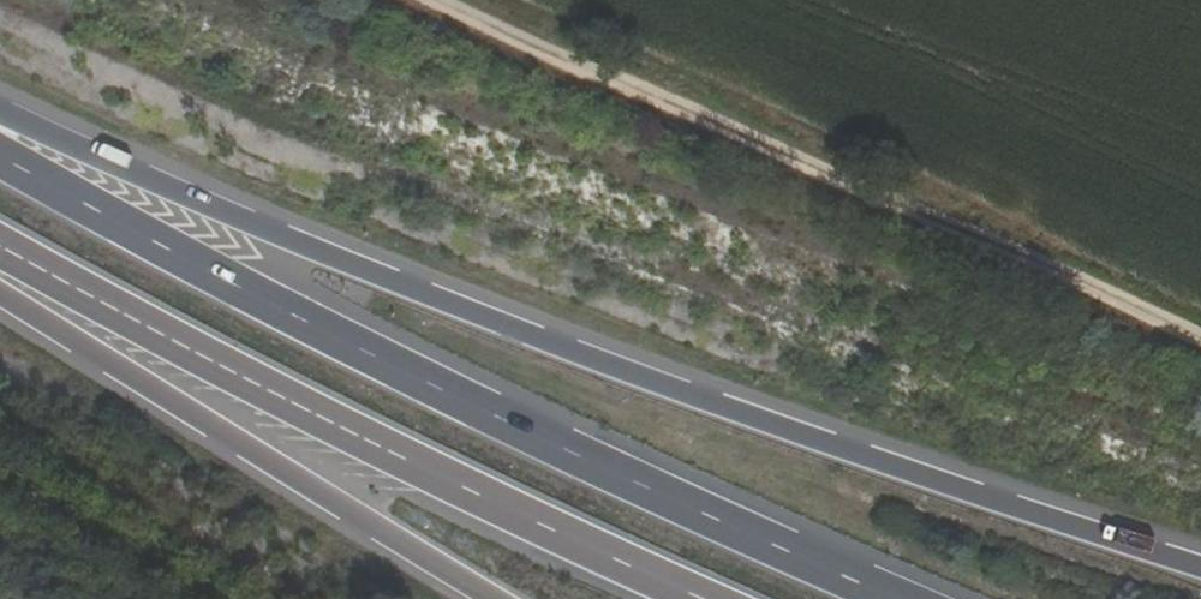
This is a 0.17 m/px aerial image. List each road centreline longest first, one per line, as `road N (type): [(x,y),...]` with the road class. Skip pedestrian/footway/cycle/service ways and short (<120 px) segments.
road 1 (trunk): [(1200,566),(645,380),(0,115)]
road 2 (trunk): [(905,598),(522,429),(300,320),(0,156)]
road 3 (track): [(1200,344),(434,0)]
road 4 (trunk): [(0,247),(489,500),(714,598)]
road 5 (trunk): [(0,291),(498,598)]

